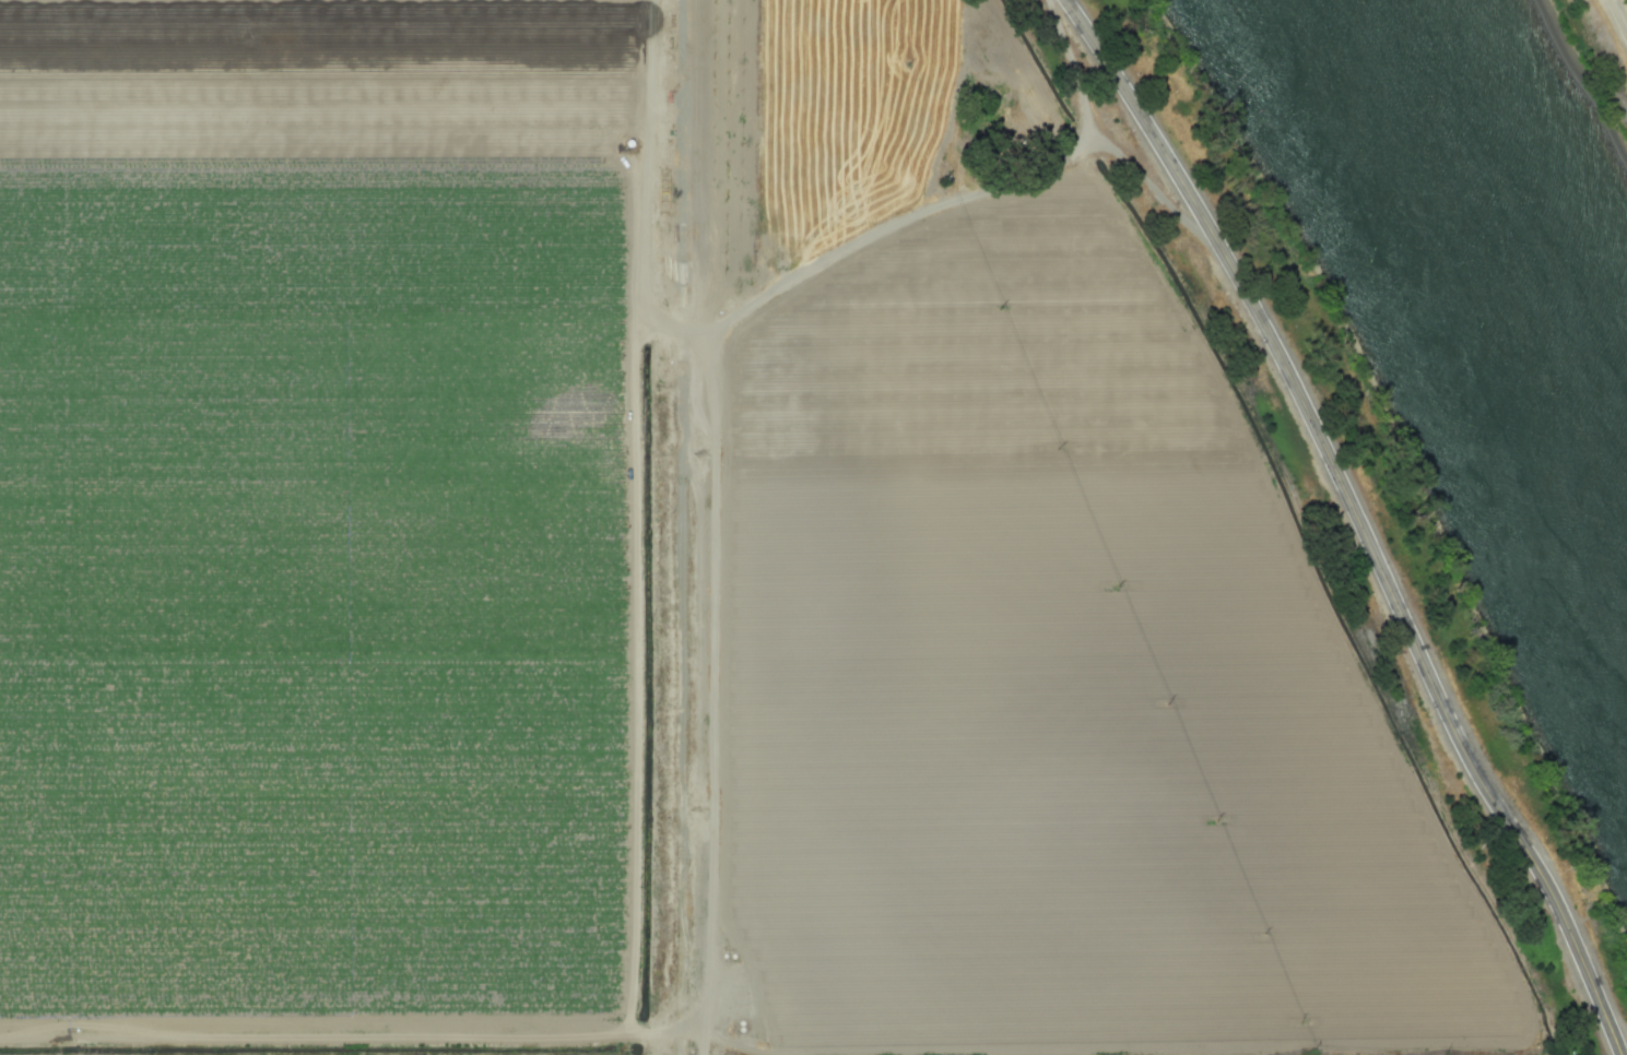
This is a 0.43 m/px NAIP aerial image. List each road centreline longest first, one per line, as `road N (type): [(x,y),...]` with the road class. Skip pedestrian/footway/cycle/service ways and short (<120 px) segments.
road 1 (secondary): [(1621,1054),(1570,934),(1449,722),(1261,322),(1064,0)]
road 2 (track): [(727,321),(717,340),(715,804),(699,1015)]
road 3 (track): [(1083,141),(1028,175),(882,230),(727,321)]

